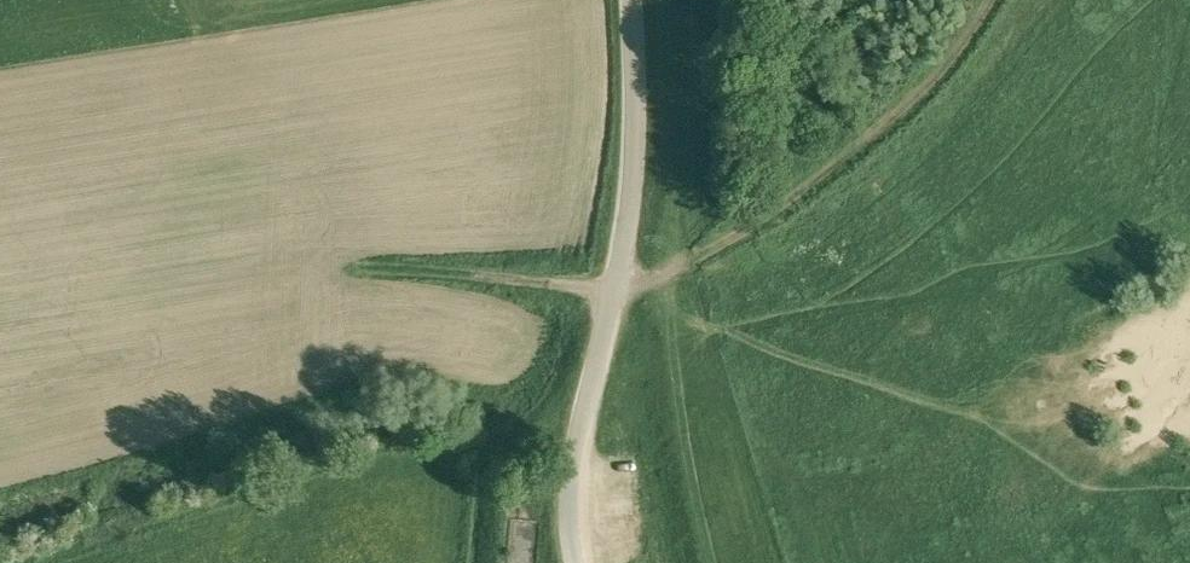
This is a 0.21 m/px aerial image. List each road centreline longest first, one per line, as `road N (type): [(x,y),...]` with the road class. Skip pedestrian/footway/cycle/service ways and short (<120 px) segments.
road 1 (unclassified): [(576,562),(577,438),(615,292),(631,0)]
road 2 (track): [(686,257),(769,217),(867,144),(936,75),(990,0)]
road 3 (track): [(397,272),(615,292)]

